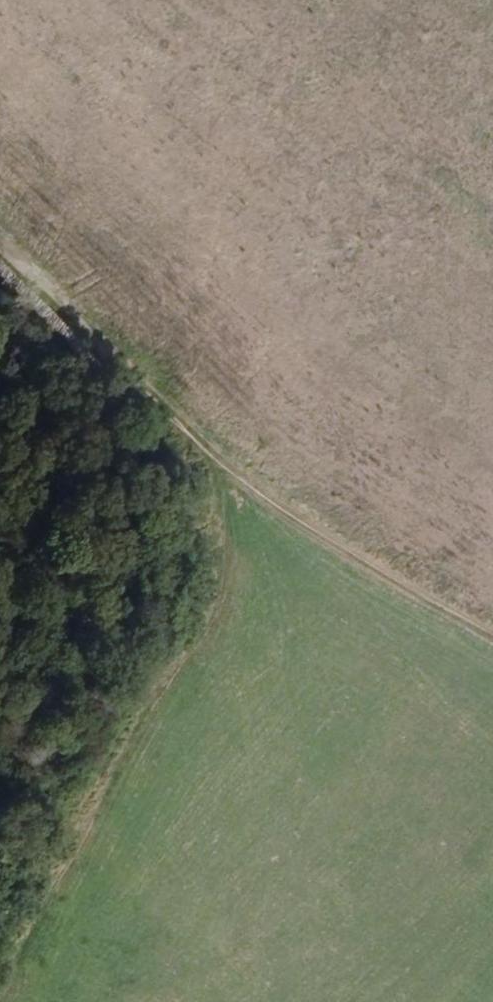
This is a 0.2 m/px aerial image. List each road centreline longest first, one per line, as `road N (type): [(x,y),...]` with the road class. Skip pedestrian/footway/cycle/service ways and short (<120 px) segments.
road 1 (track): [(0,302),(33,341),(492,662)]

